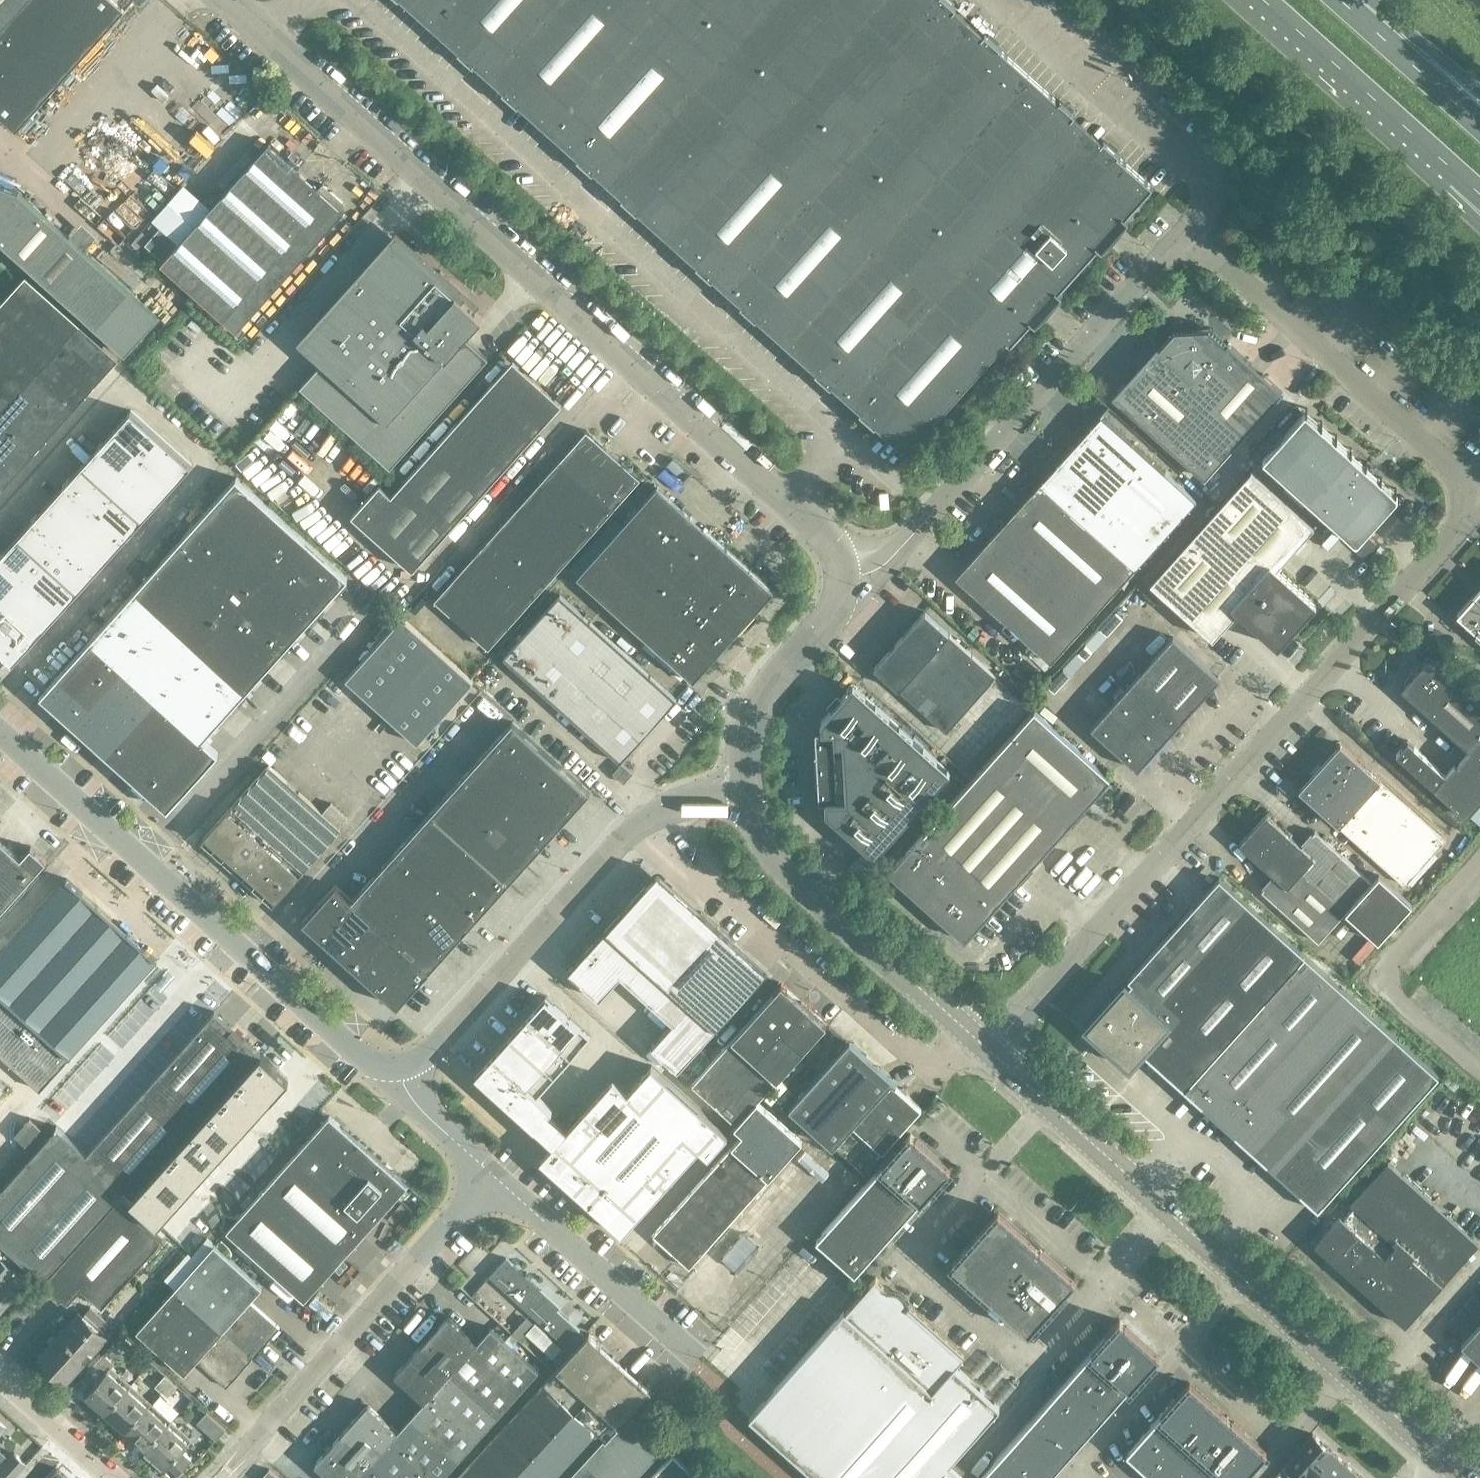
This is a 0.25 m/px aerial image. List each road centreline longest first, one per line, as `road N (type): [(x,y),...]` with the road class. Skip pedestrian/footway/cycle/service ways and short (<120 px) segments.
road 1 (tertiary): [(840,576),(823,531),(232,0)]
road 2 (unclassified): [(995,1054),(1479,504)]
road 3 (tertiary): [(1446,1462),(995,1054)]
road 4 (tertiary): [(400,1067),(360,1055),(0,732)]
road 5 (unclassified): [(840,576),(880,568),(893,557),(1189,231)]
road 6 (tertiary): [(400,1067),(436,1047),(622,835),(670,808),(747,795)]
road 7 (unclassified): [(223,1477),(494,1176)]
road 8 (unclassified): [(1479,491),(1189,231)]
road 9 (tertiary): [(995,1054),(793,871),(761,833),(747,795)]
road 10 (unclassified): [(698,1364),(494,1176)]
road 11 (trunk): [(1263,0),(1464,182)]
road 12 (unclassified): [(1021,0),(1196,156),(1213,182)]
road 13 (tertiary): [(747,795),(743,748),(755,711),(830,615),(840,576)]
road 14 (trunk): [(1479,125),(1341,0)]
road 15 (residential): [(117,1477),(0,1374)]
road 16 (unclassified): [(494,1176),(420,1108),(400,1067)]
road 17 (trunk): [(1479,91),(1369,0)]

